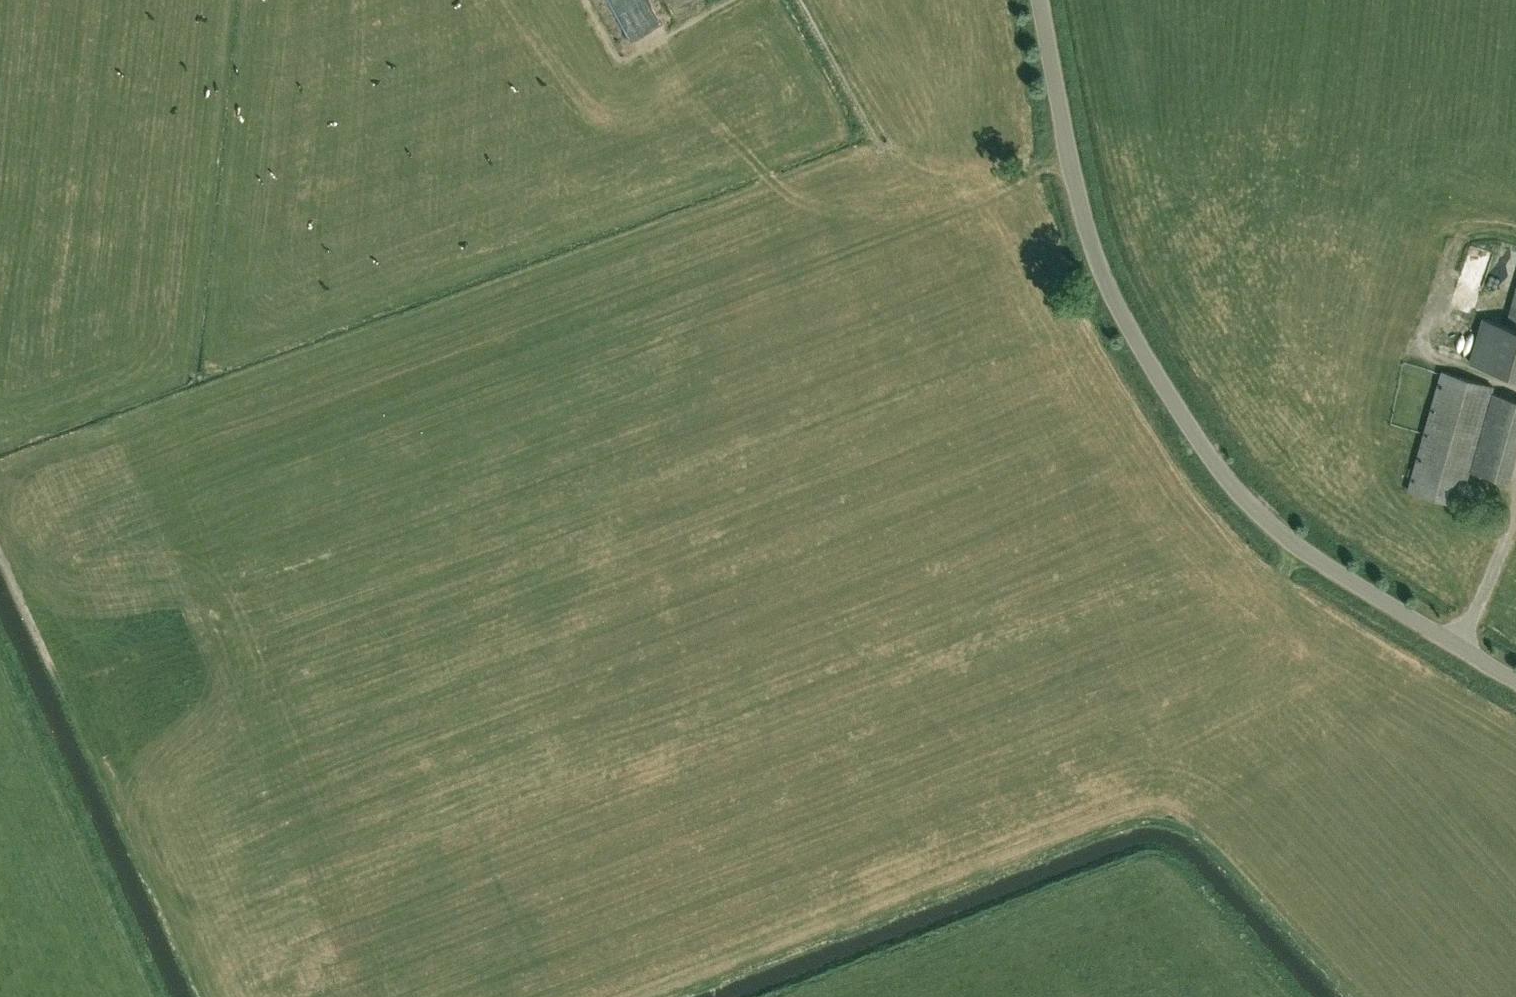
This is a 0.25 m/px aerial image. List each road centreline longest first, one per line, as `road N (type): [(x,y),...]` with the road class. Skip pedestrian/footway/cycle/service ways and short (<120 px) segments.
road 1 (unclassified): [(1515,683),(1328,567),(1277,529),(1224,474),(1142,349),(1107,279),(1074,174),(1042,0)]

